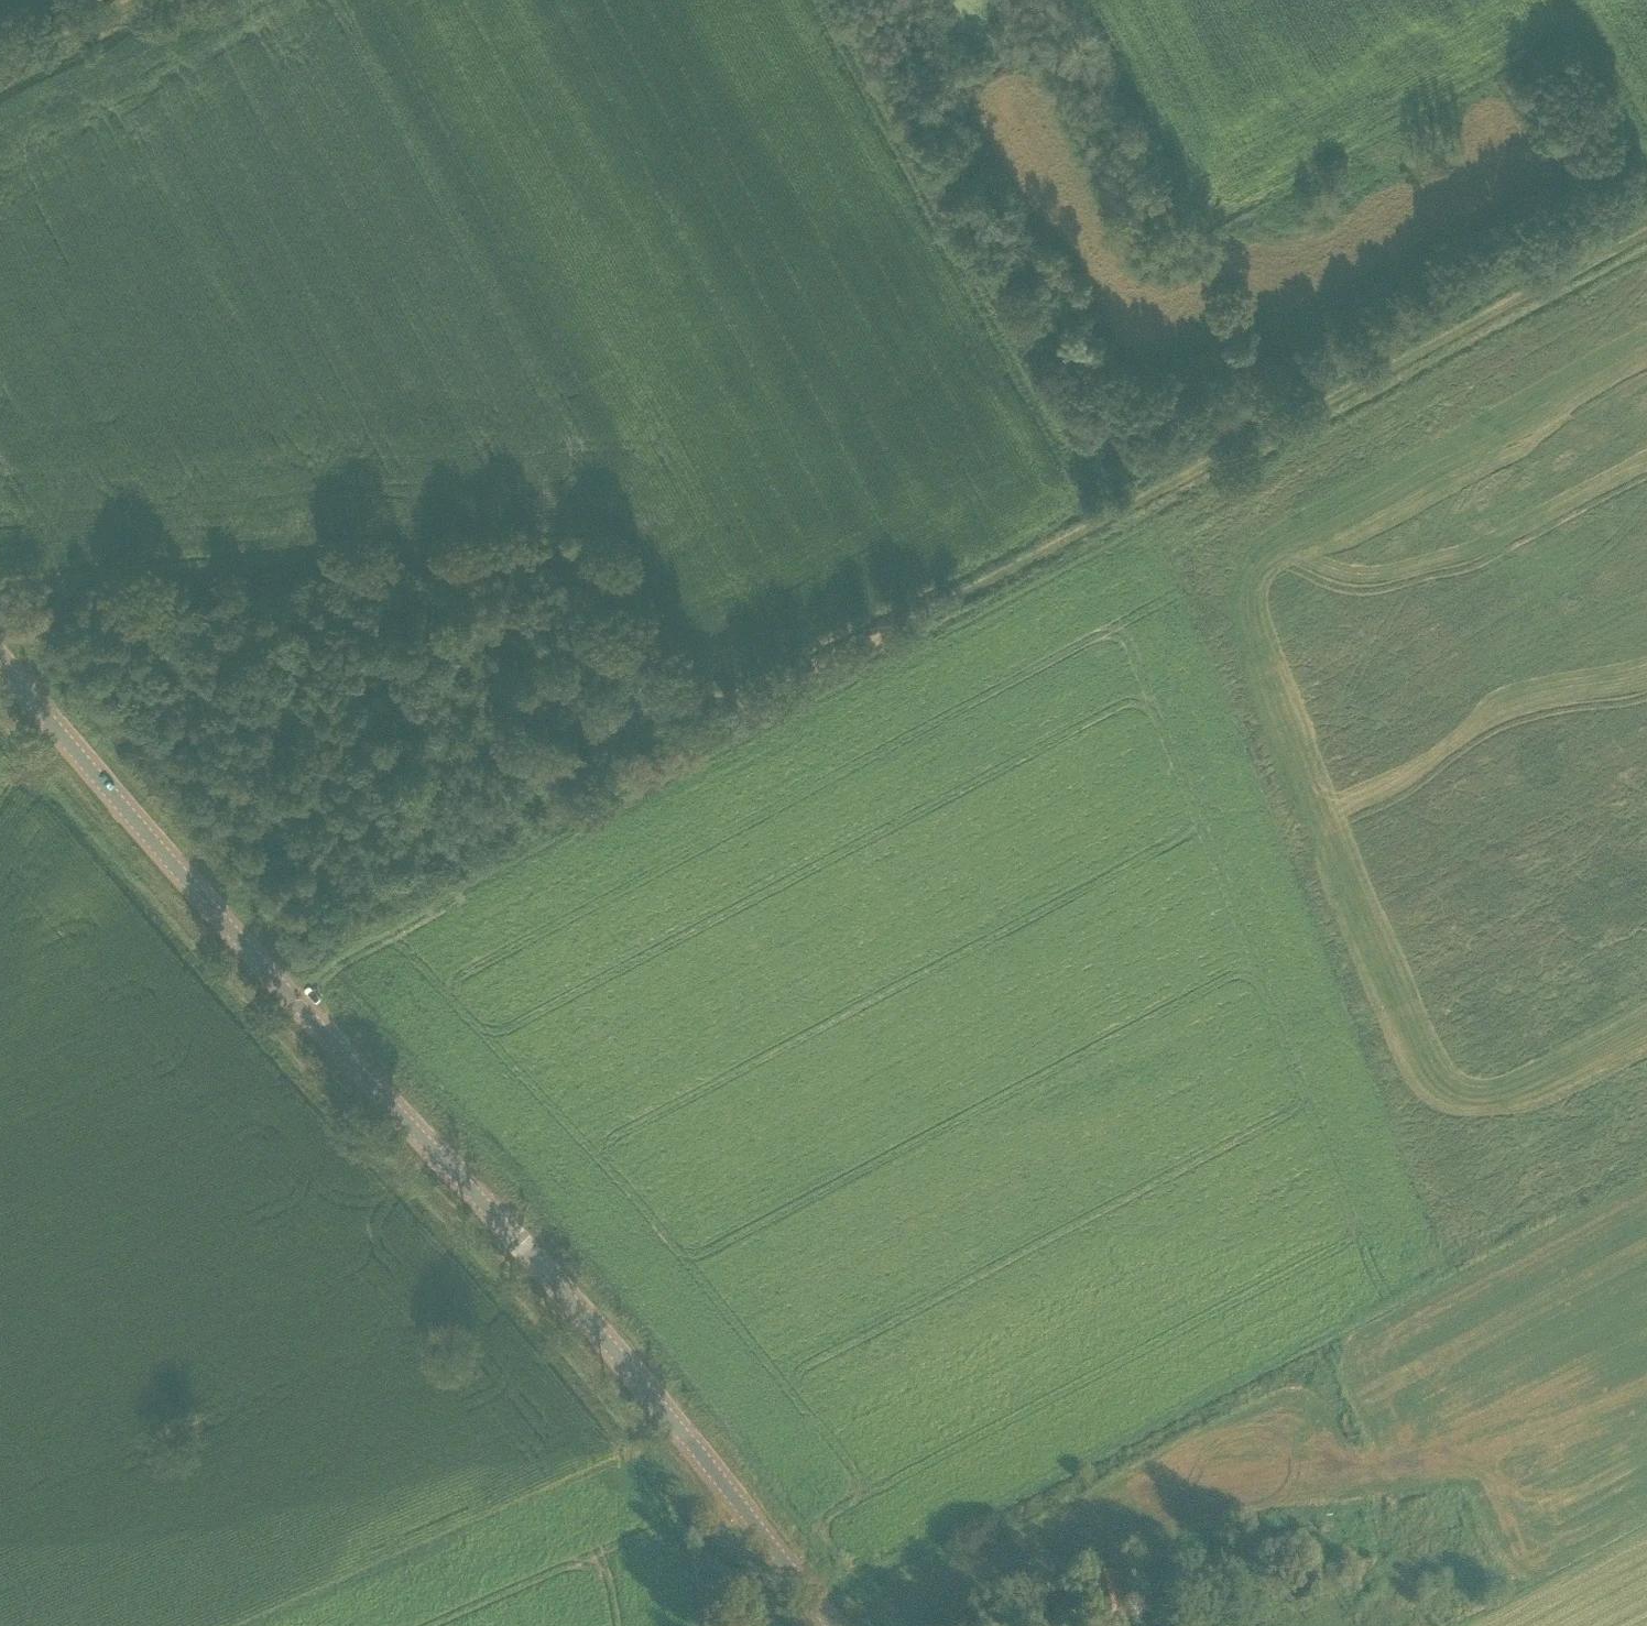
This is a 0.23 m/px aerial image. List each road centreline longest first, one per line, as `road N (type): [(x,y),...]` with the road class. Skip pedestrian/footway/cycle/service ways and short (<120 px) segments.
road 1 (track): [(1646,236),(751,713),(706,711),(689,702),(604,564),(562,551),(0,591)]
road 2 (tertiary): [(821,1625),(0,649)]
road 3 (track): [(1646,154),(1564,0)]
road 4 (track): [(137,0),(0,73)]

